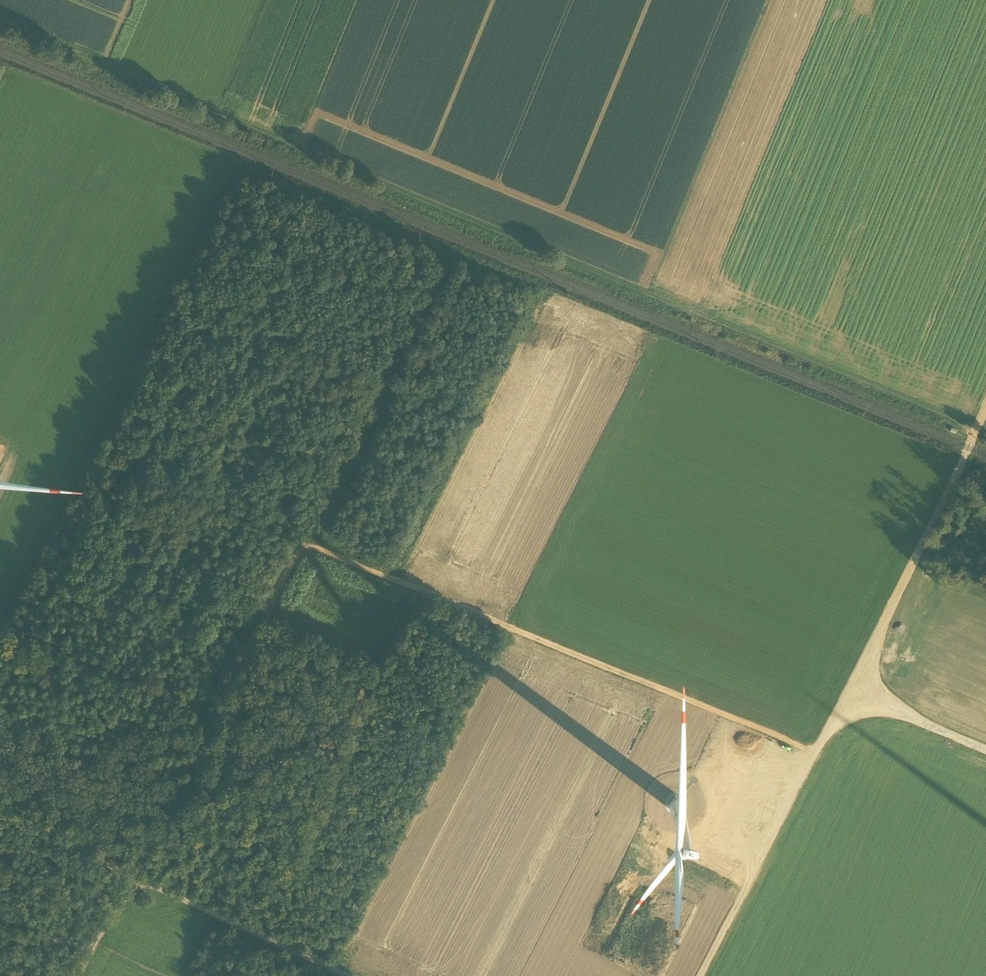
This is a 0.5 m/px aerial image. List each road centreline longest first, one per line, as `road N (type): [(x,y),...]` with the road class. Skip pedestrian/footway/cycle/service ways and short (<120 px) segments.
road 1 (track): [(977,428),(0,28)]
road 2 (track): [(212,718),(303,542),(815,751)]
road 3 (unclassified): [(700,975),(985,406)]
road 4 (track): [(353,975),(0,815)]
road 5 (track): [(303,542),(452,252)]
road 6 (track): [(212,718),(133,876),(70,975)]
road 7 (track): [(212,718),(0,621)]
road 8 (track): [(846,692),(985,749)]

